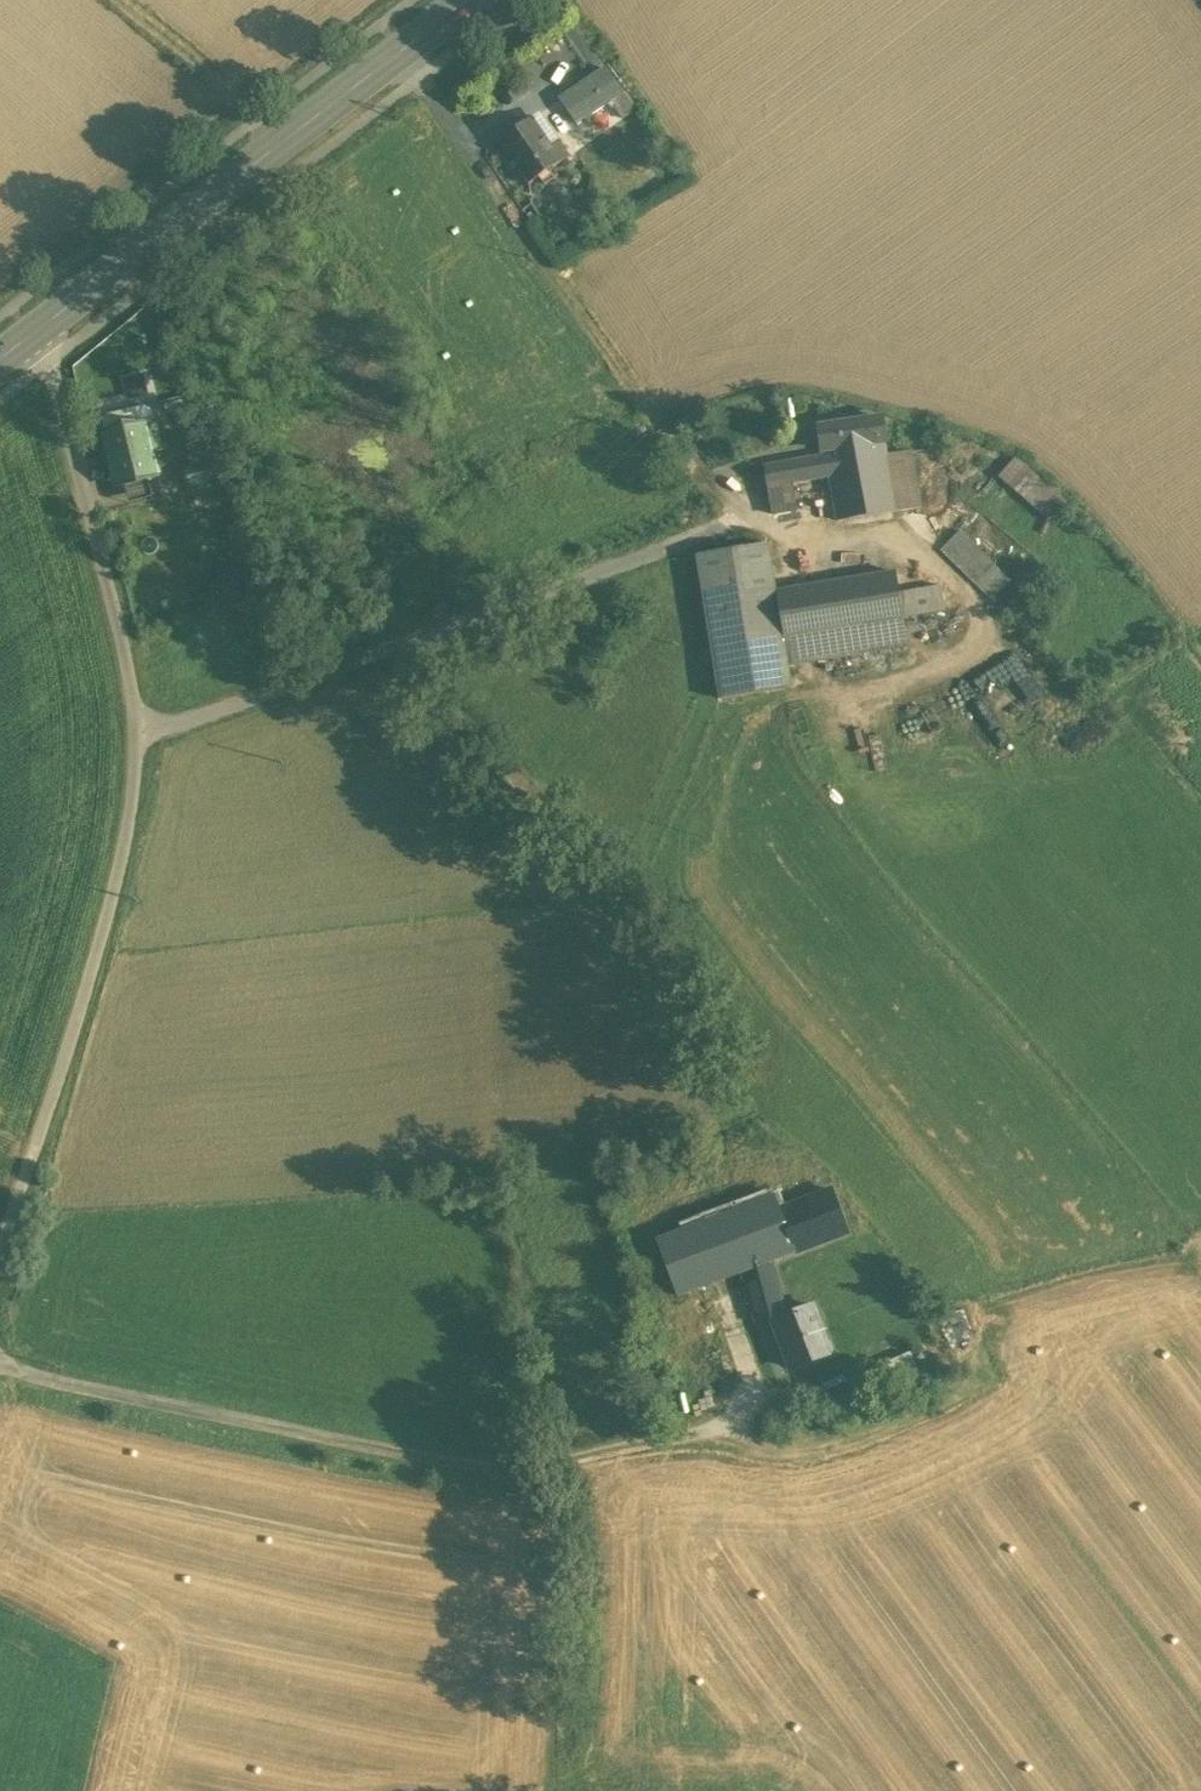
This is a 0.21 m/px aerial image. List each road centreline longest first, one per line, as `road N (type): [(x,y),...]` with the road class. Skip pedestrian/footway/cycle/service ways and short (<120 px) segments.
road 1 (unclassified): [(0,1283),(105,930),(137,731),(123,641),(56,382),(31,337)]
road 2 (primary): [(31,337),(470,0)]

